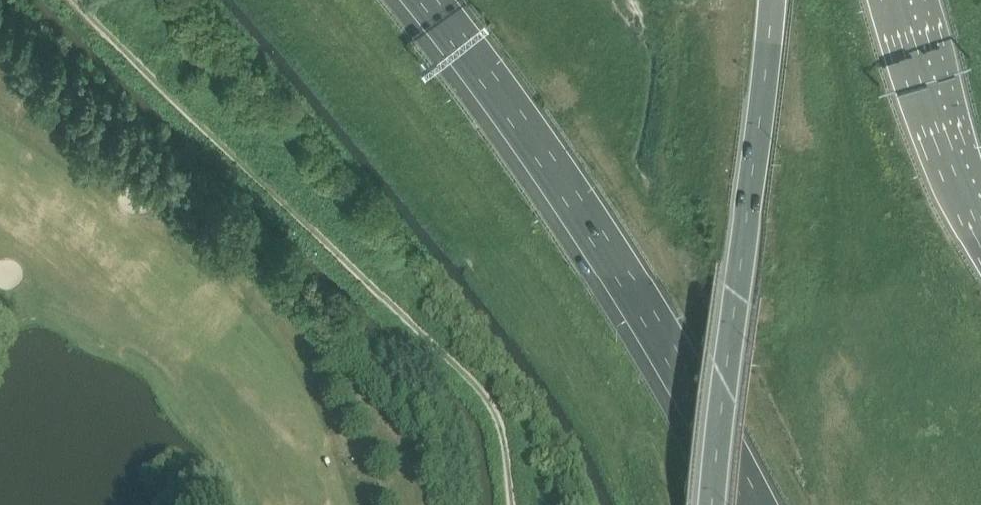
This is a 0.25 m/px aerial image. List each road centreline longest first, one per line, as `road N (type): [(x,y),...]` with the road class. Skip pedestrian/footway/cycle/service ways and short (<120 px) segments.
road 1 (track): [(67,0),(287,216),(447,357),(509,434),(518,504)]
road 2 (motorway): [(432,0),(493,75),(667,333),(759,504)]
road 3 (motorway): [(772,0),(712,504)]
road 4 (motorway): [(980,234),(941,156),(889,0)]

